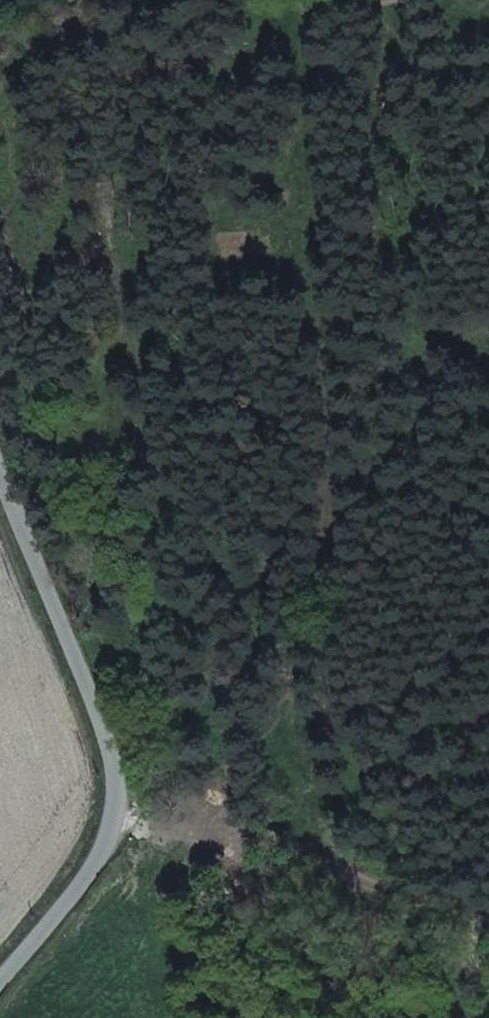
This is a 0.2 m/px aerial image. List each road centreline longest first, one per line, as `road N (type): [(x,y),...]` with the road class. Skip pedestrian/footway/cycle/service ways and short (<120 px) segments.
road 1 (unclassified): [(0,459),(110,738),(112,841),(0,977)]

